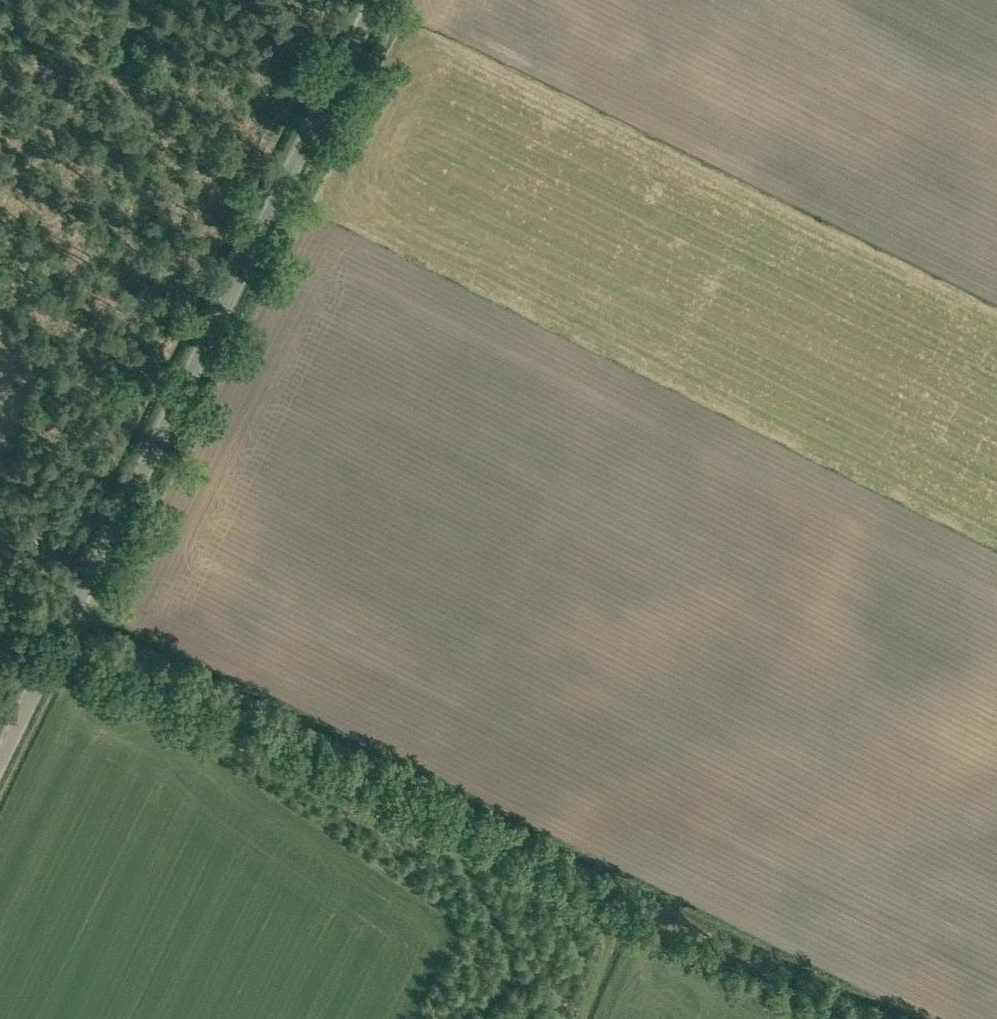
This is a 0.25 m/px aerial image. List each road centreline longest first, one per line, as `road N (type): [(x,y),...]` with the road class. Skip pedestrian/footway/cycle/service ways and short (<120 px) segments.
road 1 (unclassified): [(0,763),(383,0)]

